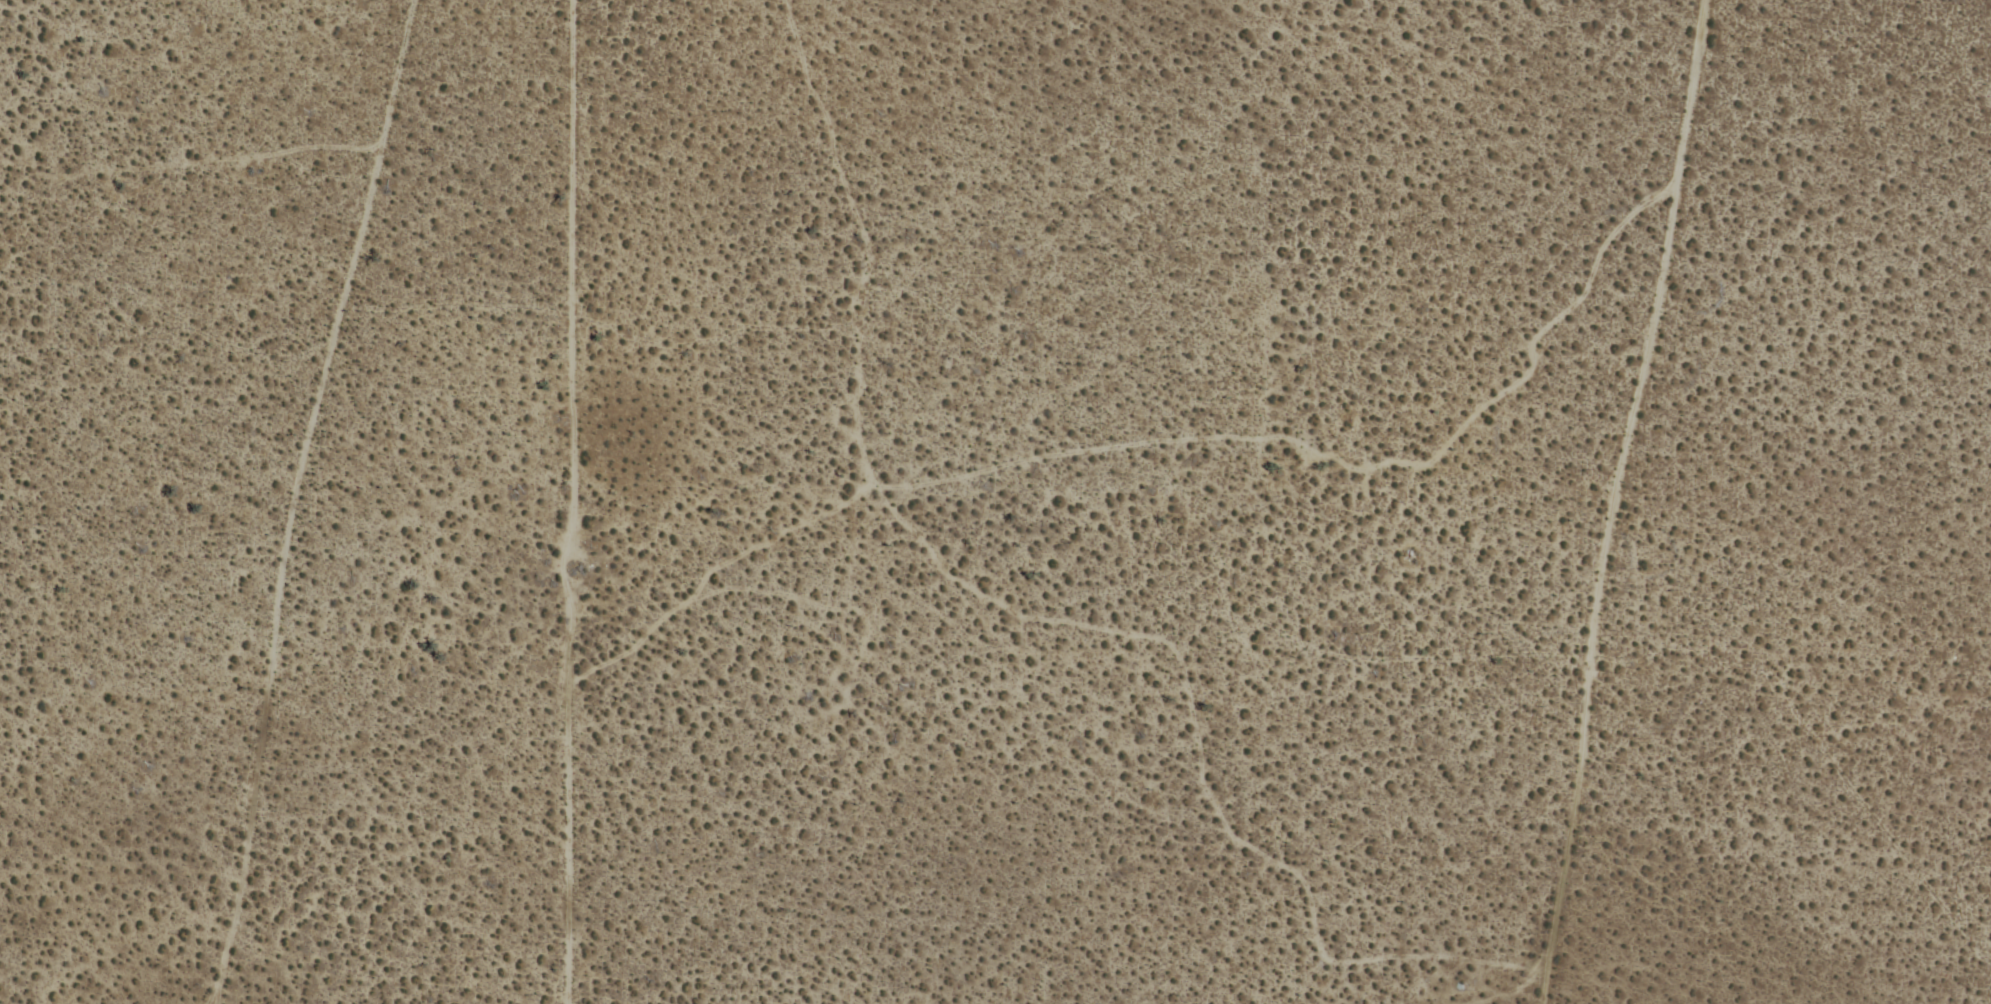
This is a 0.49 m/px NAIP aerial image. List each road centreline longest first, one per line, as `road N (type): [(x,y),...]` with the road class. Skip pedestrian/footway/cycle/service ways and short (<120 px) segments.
road 1 (residential): [(561,1003),(565,0)]

